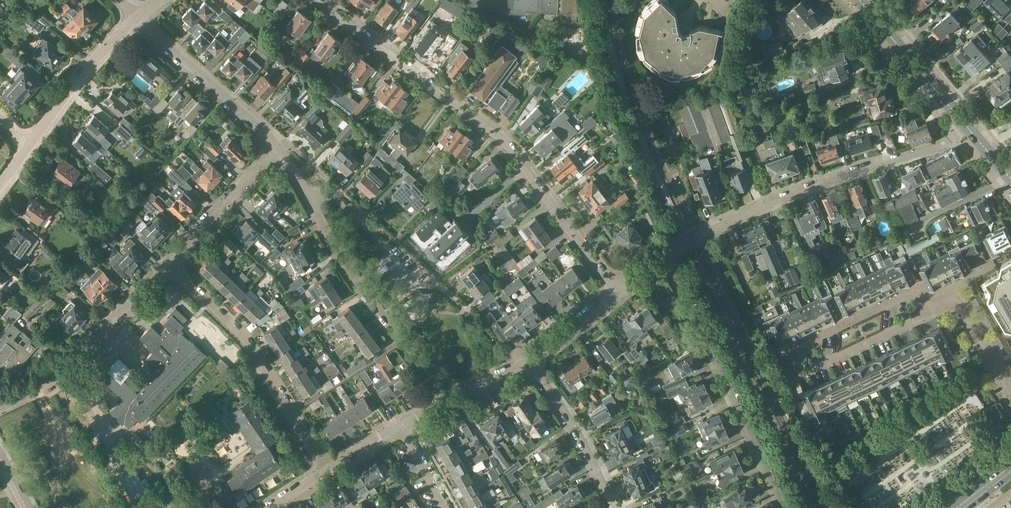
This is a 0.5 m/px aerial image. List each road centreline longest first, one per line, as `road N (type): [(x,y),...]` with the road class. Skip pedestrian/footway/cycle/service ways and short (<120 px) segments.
road 1 (residential): [(618,293),(492,132),(316,0)]
road 2 (residential): [(969,136),(832,180),(660,257)]
road 3 (residential): [(785,507),(660,257)]
road 4 (residential): [(329,470),(245,338),(170,261)]
road 5 (residential): [(308,196),(446,403)]
road 6 (residential): [(0,409),(57,376),(170,261)]
road 7 (residential): [(928,314),(916,290),(784,351),(797,377)]
road 8 (residential): [(277,145),(136,17)]
road 9 (secondary): [(969,136),(859,0)]
road 10 (residential): [(528,361),(585,446),(612,507)]
road 11 (residential): [(28,142),(136,17)]
road 12 (residential): [(170,261),(277,145)]
road 13 (residential): [(411,290),(375,234),(338,201),(308,196)]
road 14 (residential): [(797,377),(928,314)]
road 15 (residential): [(928,314),(960,299),(1010,390)]

